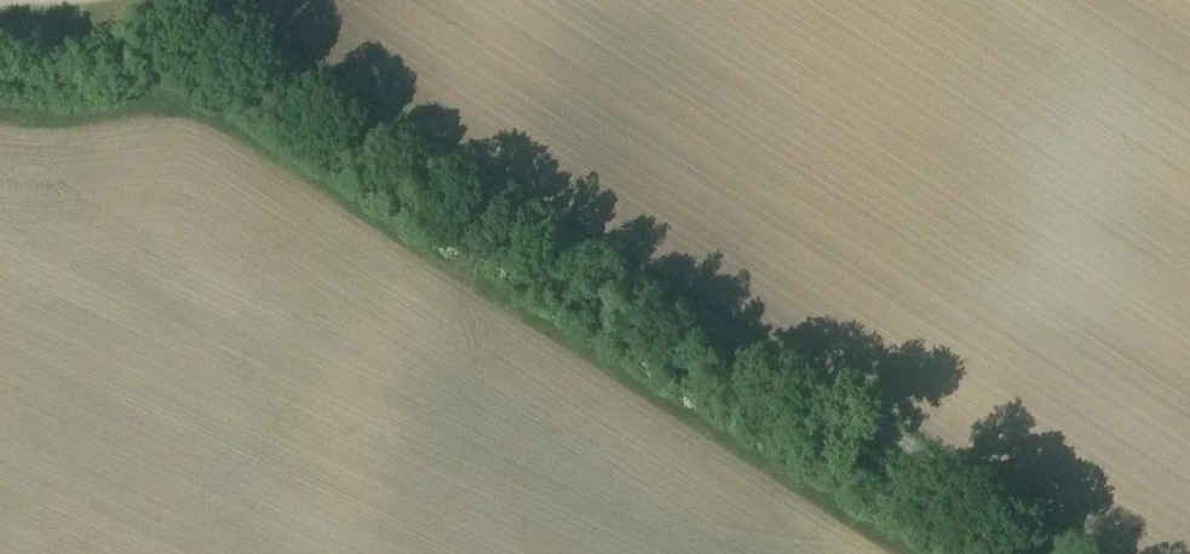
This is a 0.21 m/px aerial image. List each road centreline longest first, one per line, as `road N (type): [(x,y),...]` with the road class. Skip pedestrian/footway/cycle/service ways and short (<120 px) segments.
road 1 (track): [(214,0),(1035,553)]

